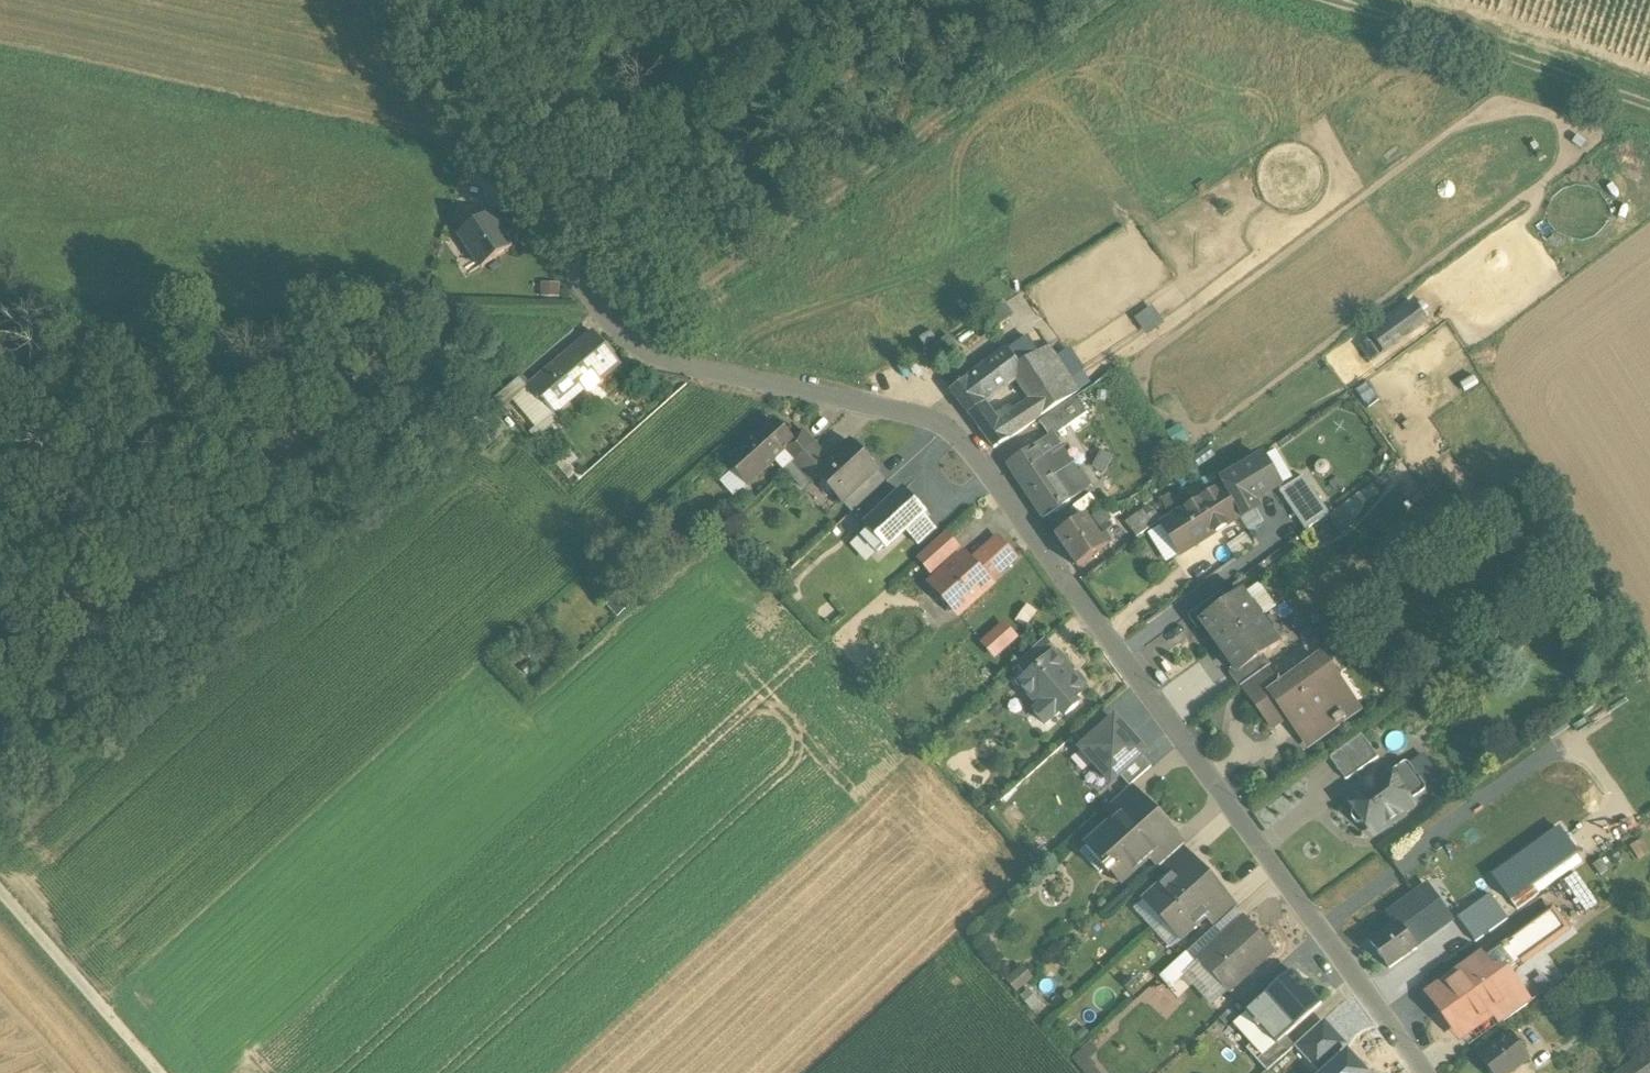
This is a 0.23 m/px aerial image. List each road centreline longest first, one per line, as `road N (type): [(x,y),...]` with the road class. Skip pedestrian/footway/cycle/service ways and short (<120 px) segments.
road 1 (unclassified): [(1425,1072),(966,446),(911,418),(644,351),(605,316),(408,49),(392,0)]
road 2 (track): [(619,331),(1080,0)]
road 3 (track): [(0,315),(553,316)]
road 4 (track): [(1340,0),(1649,106)]
road 5 (track): [(161,1072),(0,888)]

